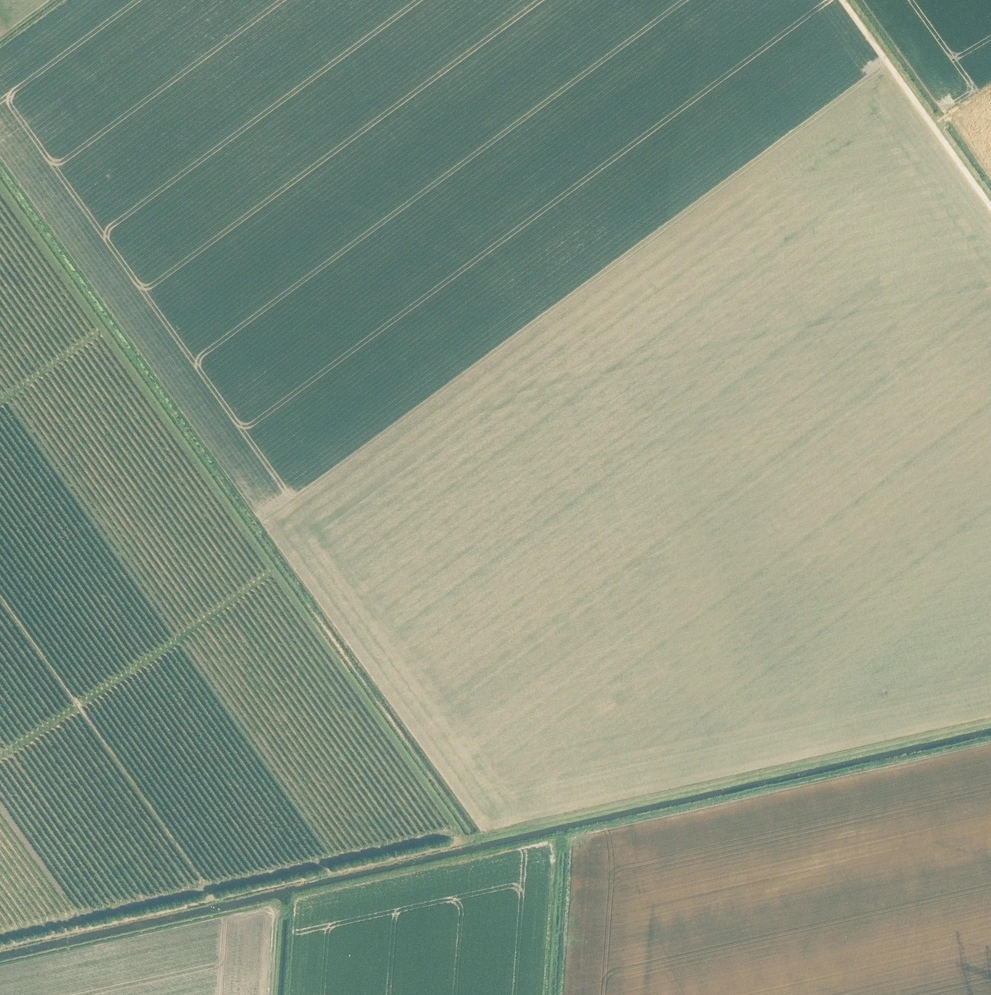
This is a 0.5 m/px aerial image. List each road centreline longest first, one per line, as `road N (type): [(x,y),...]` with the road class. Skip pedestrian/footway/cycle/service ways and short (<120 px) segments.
road 1 (track): [(990,207),(842,0)]

